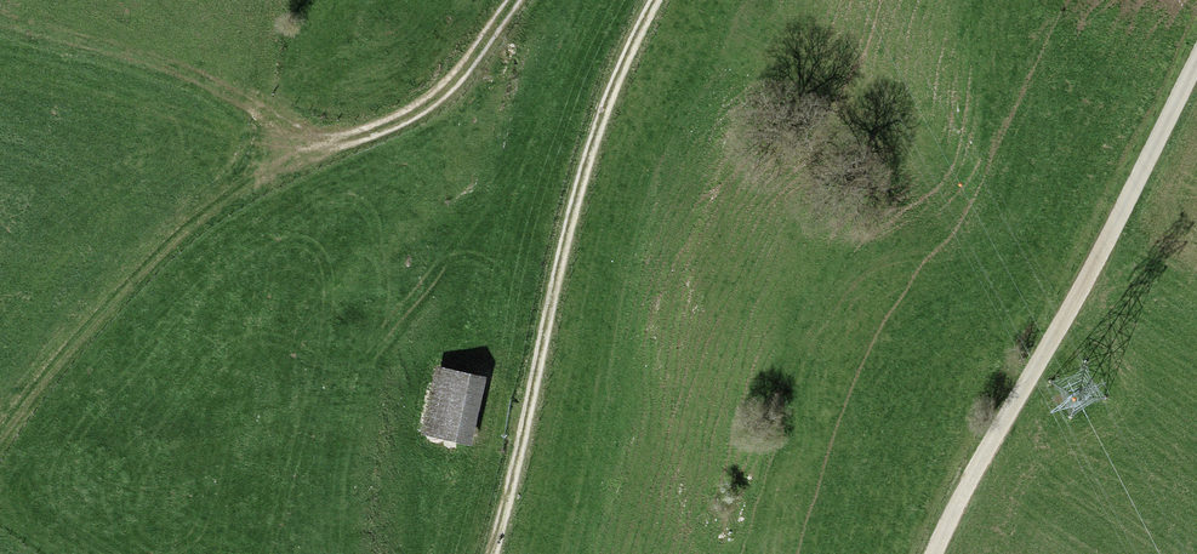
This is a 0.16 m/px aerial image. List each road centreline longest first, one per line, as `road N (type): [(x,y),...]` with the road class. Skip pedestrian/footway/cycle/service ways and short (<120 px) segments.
road 1 (track): [(493,553),(576,221),(659,0)]
road 2 (unclassified): [(1196,64),(984,448),(940,553)]
road 3 (track): [(300,160),(181,239),(66,359),(0,443)]
road 4 (track): [(0,29),(226,92),(293,143),(300,160)]
road 5 (track): [(518,0),(425,108),(353,145),(300,160)]

